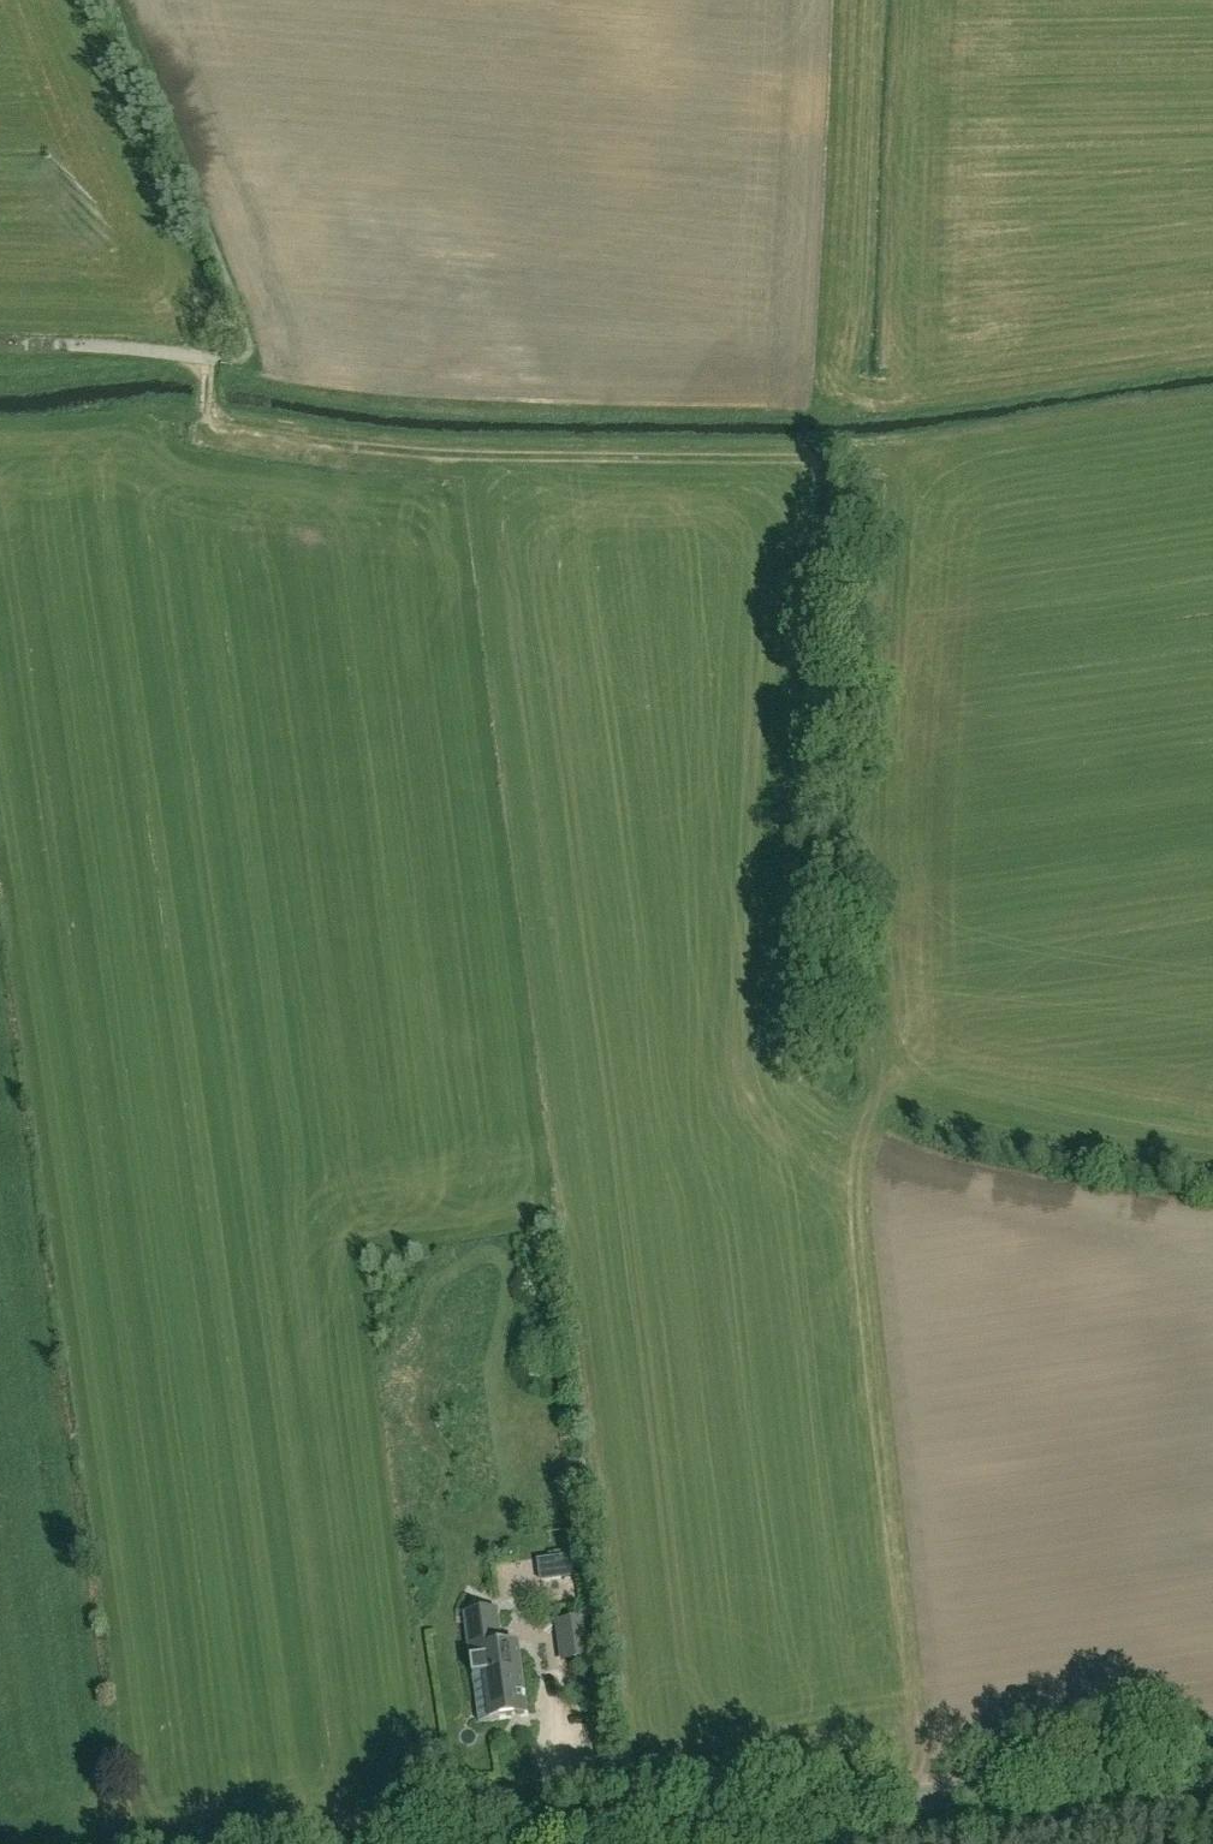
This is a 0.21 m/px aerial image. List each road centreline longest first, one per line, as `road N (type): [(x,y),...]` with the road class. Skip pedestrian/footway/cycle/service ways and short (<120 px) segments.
road 1 (unclassified): [(592,1843),(1212,1753)]
road 2 (track): [(0,345),(215,358)]

